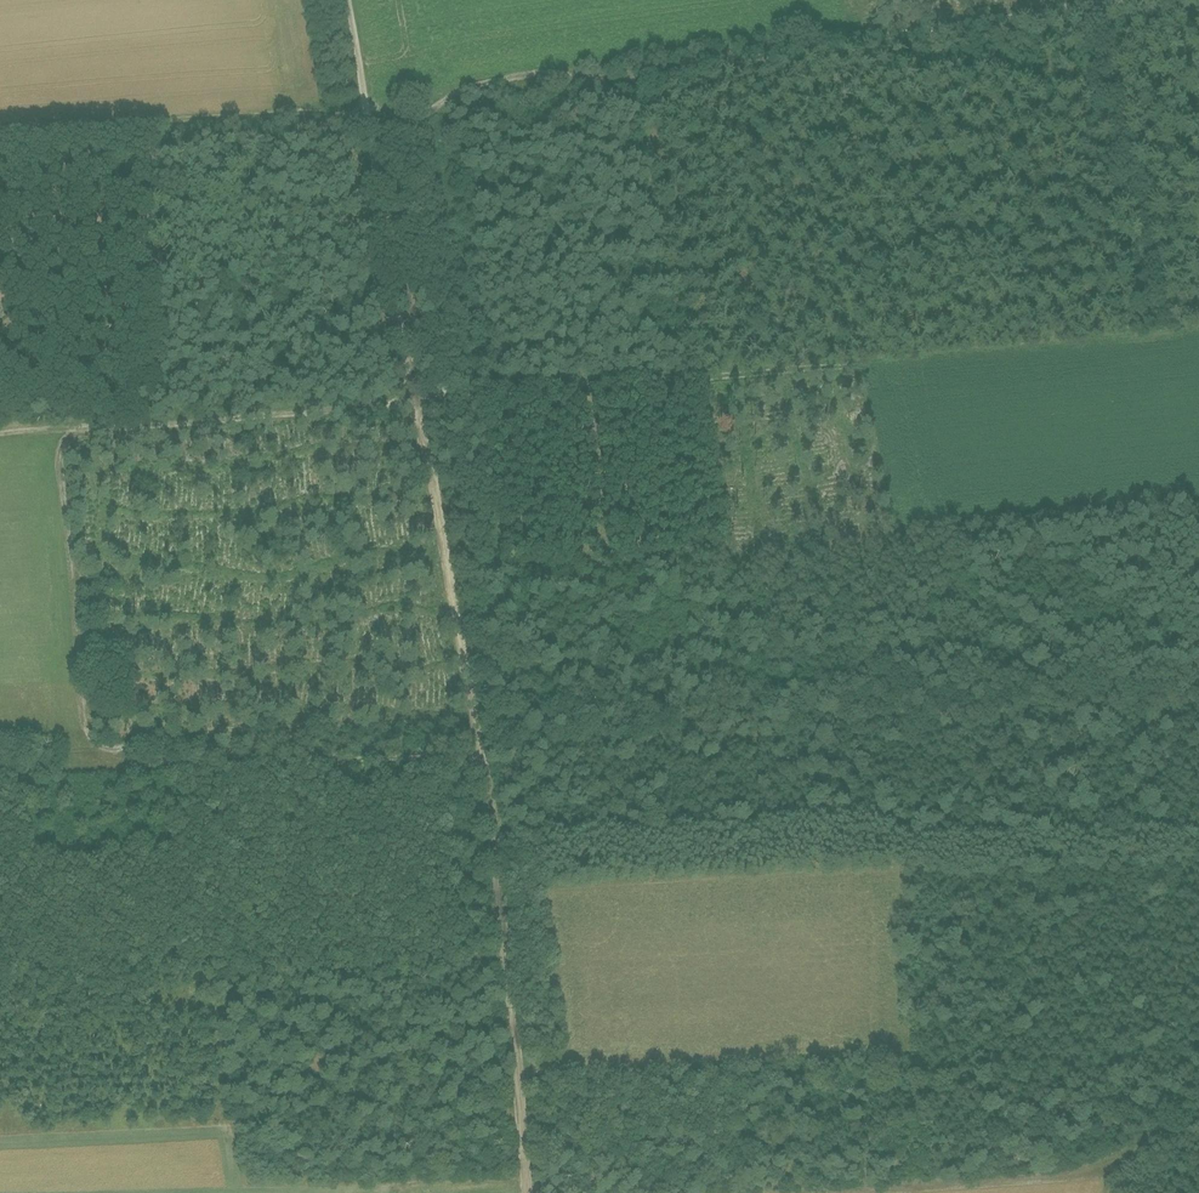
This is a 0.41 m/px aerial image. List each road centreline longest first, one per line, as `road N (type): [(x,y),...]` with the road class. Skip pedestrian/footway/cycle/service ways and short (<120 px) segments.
road 1 (track): [(527,1173),(475,750),(403,344)]
road 2 (track): [(345,0),(403,344)]
road 3 (track): [(857,1192),(1047,1180),(1105,1163)]

